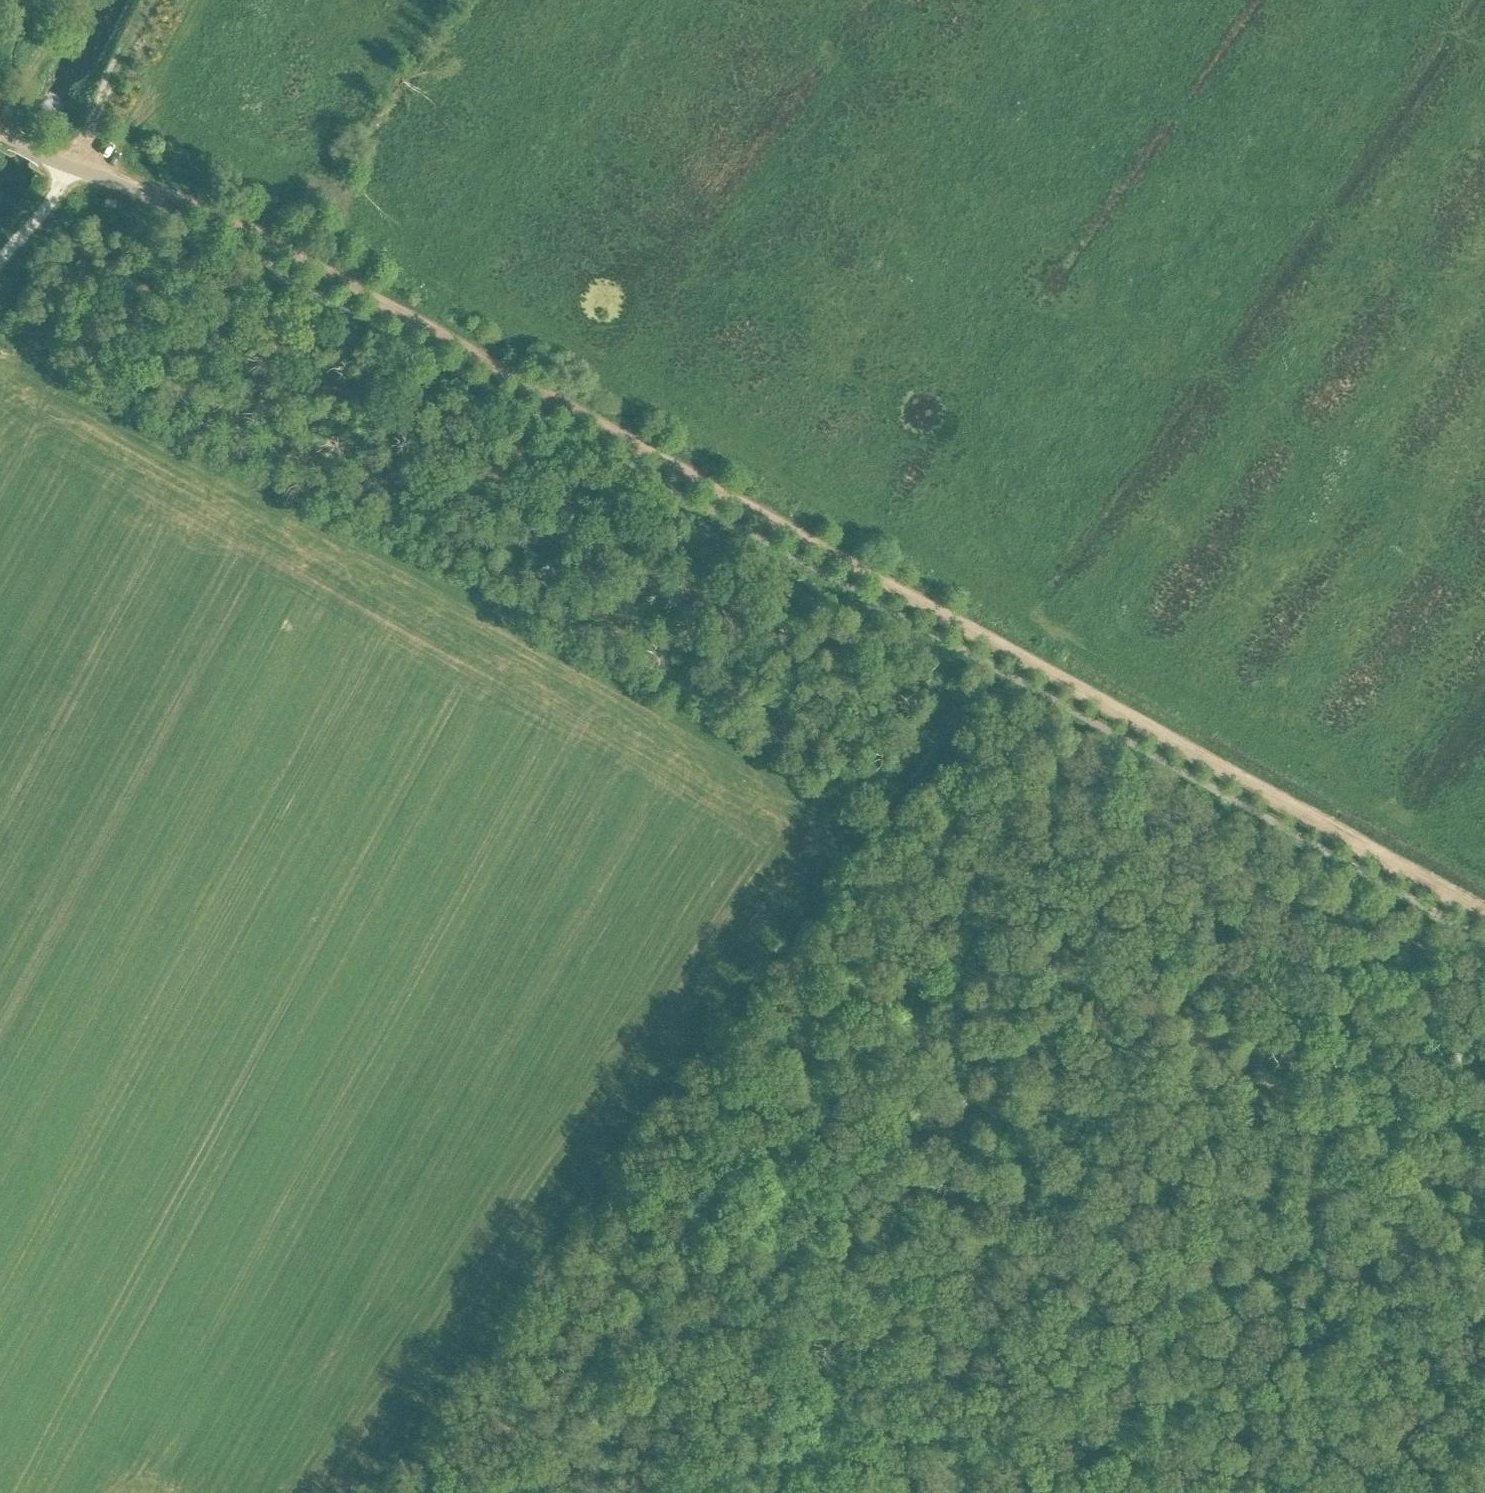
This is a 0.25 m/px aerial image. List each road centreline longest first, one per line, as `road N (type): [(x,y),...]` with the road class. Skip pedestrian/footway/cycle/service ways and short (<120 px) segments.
road 1 (track): [(150,198),(213,211),(1484,915)]
road 2 (track): [(71,166),(153,0)]
road 3 (unclassified): [(0,135),(150,198)]
road 4 (track): [(80,0),(3,136)]

